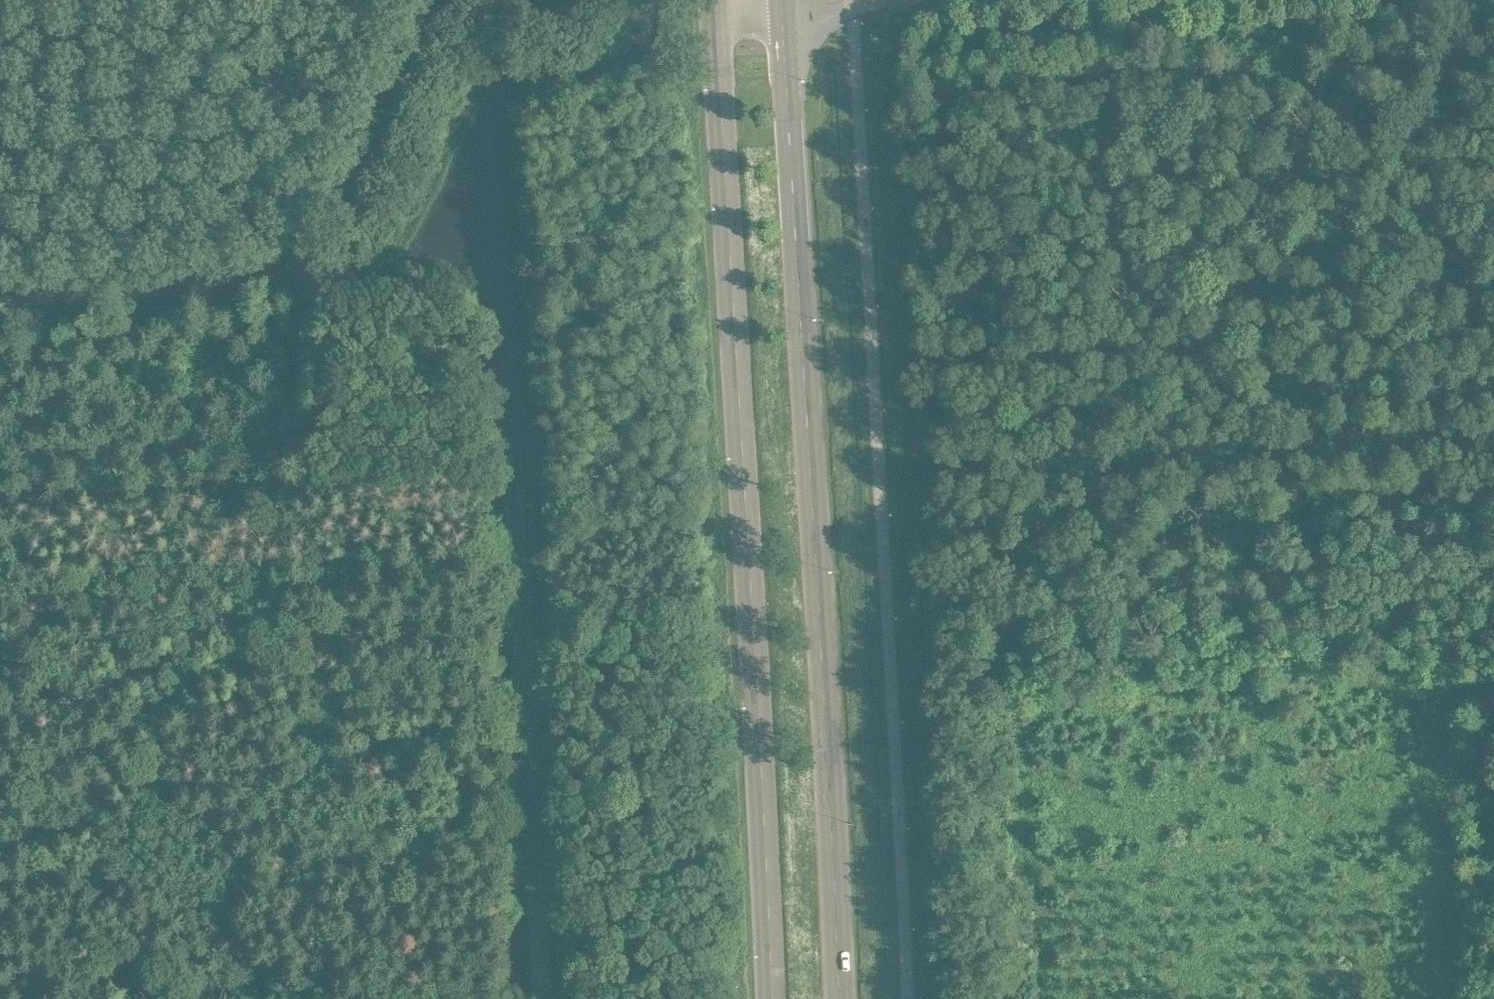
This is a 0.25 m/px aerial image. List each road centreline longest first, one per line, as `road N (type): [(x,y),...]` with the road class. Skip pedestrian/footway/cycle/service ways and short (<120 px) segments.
road 1 (secondary): [(840,998),(783,0)]
road 2 (secondary): [(719,0),(775,998)]

